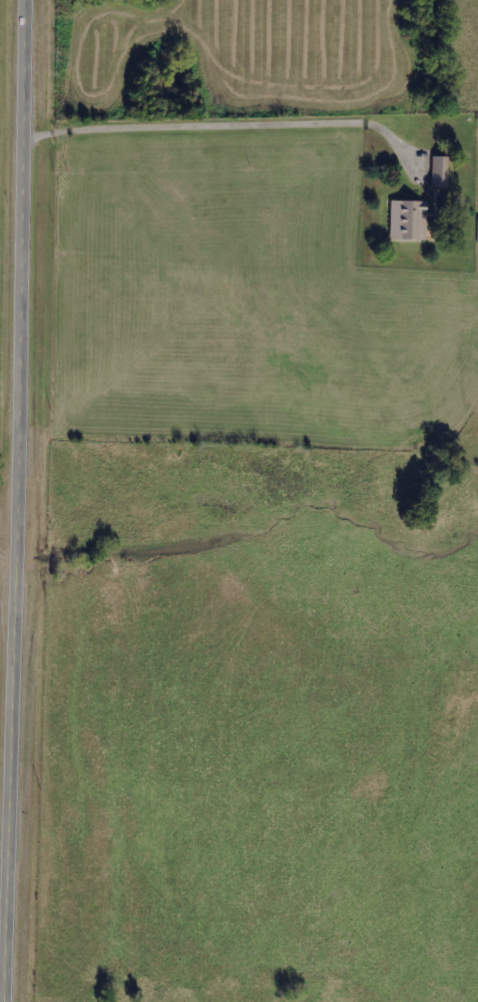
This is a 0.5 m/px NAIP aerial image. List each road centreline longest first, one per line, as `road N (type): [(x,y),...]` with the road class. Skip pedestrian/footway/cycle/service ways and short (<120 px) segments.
road 1 (tertiary): [(0,910),(20,0)]

